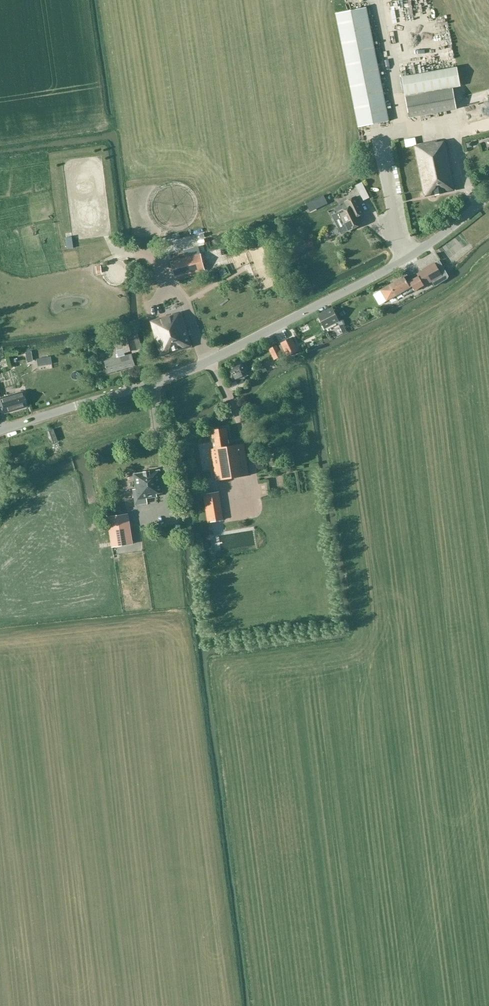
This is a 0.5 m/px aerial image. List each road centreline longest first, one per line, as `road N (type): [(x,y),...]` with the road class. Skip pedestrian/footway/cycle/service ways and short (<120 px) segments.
road 1 (unclassified): [(0,431),(225,354),(397,264),(488,196)]

